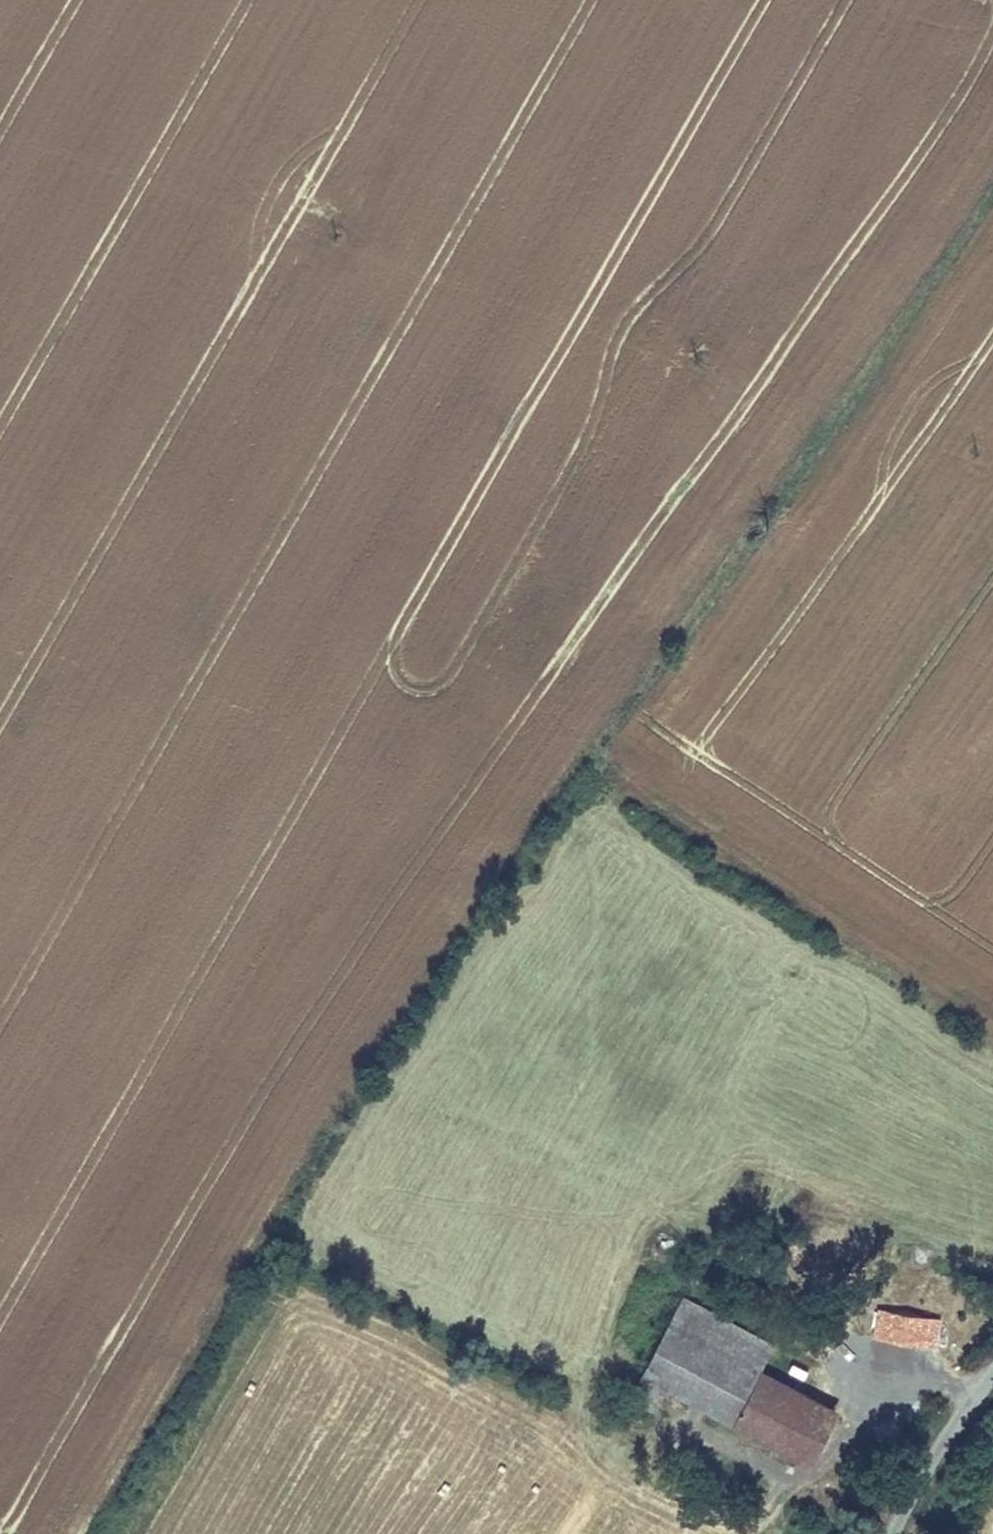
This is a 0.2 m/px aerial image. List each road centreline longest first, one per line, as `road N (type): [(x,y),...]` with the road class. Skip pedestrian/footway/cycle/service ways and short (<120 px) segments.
road 1 (unclassified): [(885,1533),(913,1474),(992,1371)]

